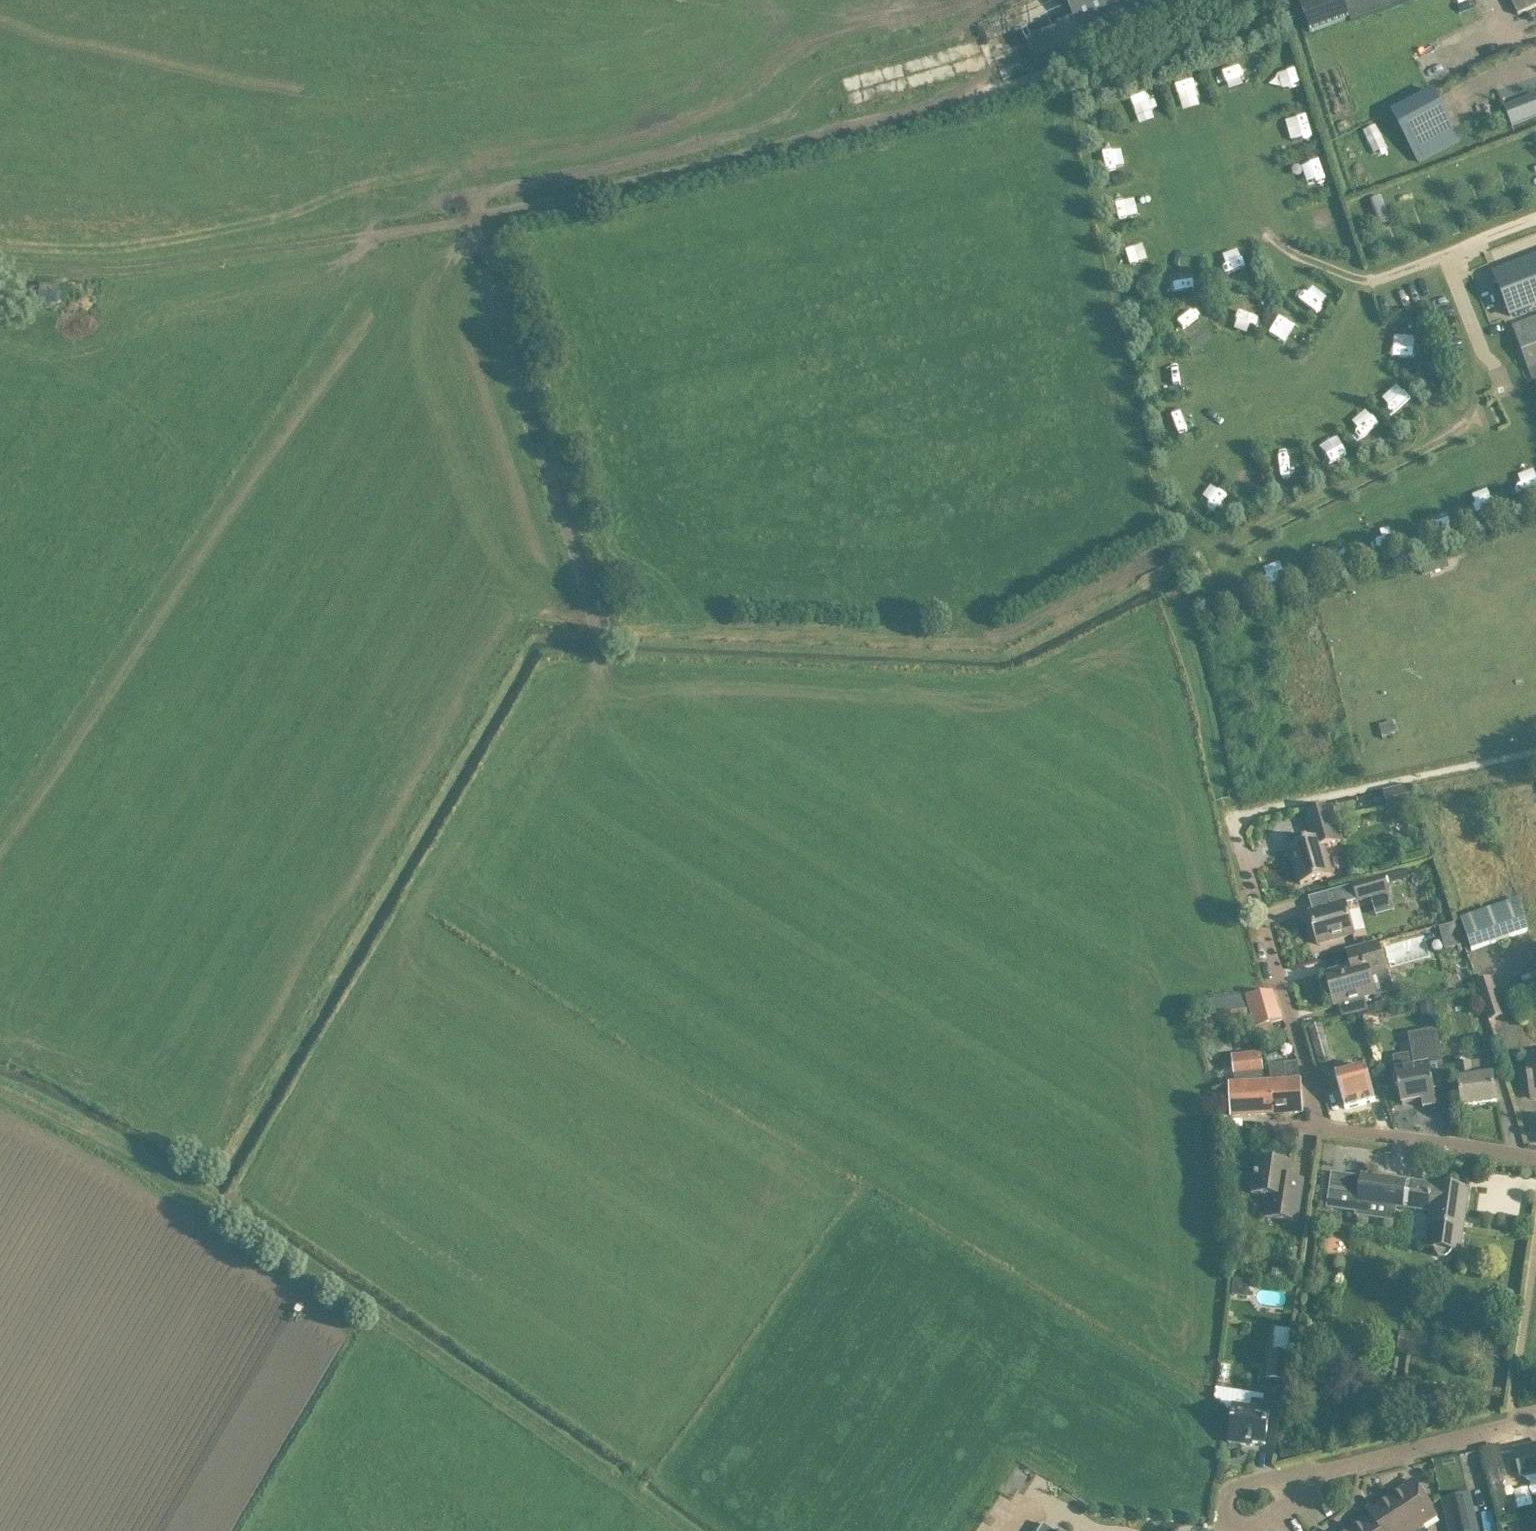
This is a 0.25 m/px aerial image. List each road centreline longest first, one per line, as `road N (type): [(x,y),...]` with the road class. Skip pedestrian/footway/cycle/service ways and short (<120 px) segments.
road 1 (track): [(1238,1),(1174,32),(785,143),(454,219),(153,263),(0,272)]
road 2 (track): [(0,1099),(192,1192),(688,1530)]
road 3 (residential): [(1535,1156),(1325,1125),(1235,818)]
road 4 (residential): [(1299,1482),(1535,1414)]

